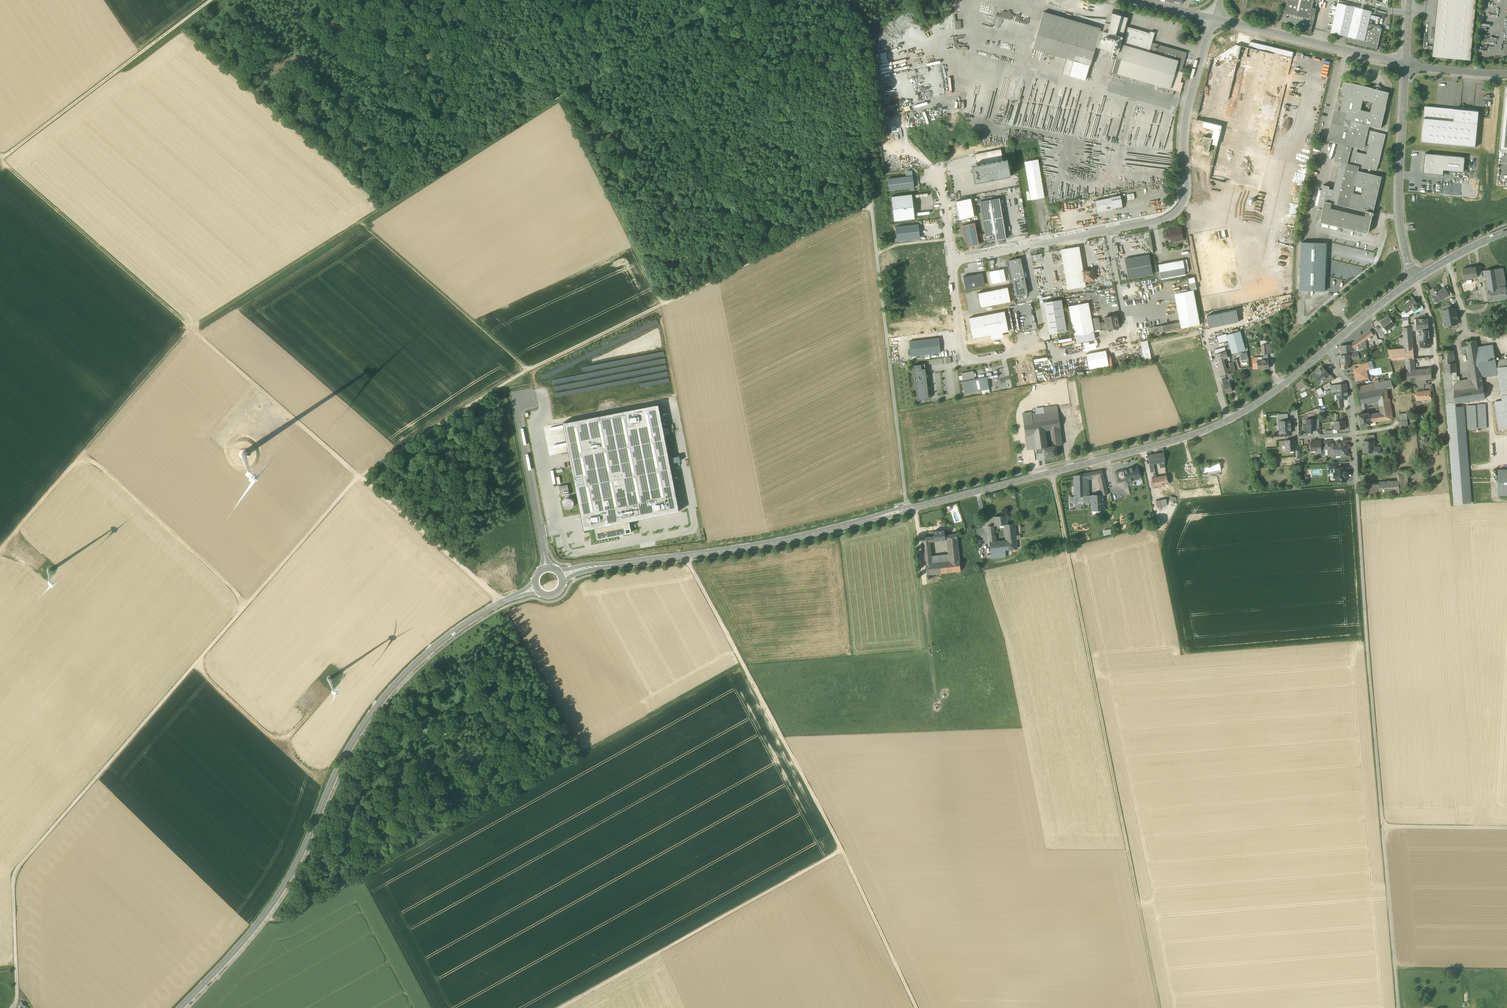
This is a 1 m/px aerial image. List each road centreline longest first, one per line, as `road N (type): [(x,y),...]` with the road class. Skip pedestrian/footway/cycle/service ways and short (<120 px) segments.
road 1 (tertiary): [(561,575),(771,543),(1182,439),(1263,400),(1328,348)]
road 2 (track): [(359,476),(13,873),(13,1007)]
road 3 (tertiary): [(180,1007),(283,887),(342,762),(387,694),(452,633),(536,587)]
road 4 (track): [(1051,473),(1159,1007)]
road 5 (unclassified): [(1358,495),(1398,1007)]
road 6 (track): [(842,850),(687,556)]
road 7 (track): [(560,1007),(842,850)]
road 8 (track): [(870,202),(906,503)]
road 9 (residential): [(1107,230),(1164,219),(1184,202),(1187,111),(1213,19)]
road 10 (track): [(211,0),(0,159)]
road 11 (track): [(0,160),(191,329)]
road 12 (track): [(559,94),(661,305)]
road 13 (track): [(661,305),(870,202)]
road 14 (track): [(528,370),(359,221)]
road 15 (track): [(84,452),(249,603)]
road 16 (track): [(191,329),(359,476)]
road 17 (residential): [(1405,66),(1399,218),(1417,278)]
road 18 (track): [(838,0),(849,15),(870,202)]
road 19 (track): [(191,329),(359,221)]
road 20 (track): [(359,476),(528,370)]
road 21 (residential): [(1213,19),(1405,66)]
road 22 (track): [(502,602),(359,476)]
road 23 (track): [(916,1007),(842,850)]
road 24 (residential): [(952,260),(964,363),(1030,343)]
road 25 (unclassified): [(546,568),(516,400)]
road 26 (track): [(191,329),(84,452)]
road 27 (residential): [(952,260),(1107,230)]
road 28 (track): [(528,370),(661,305)]
road 29 (track): [(289,755),(194,666)]
road 30 (track): [(1506,828),(1383,827)]

